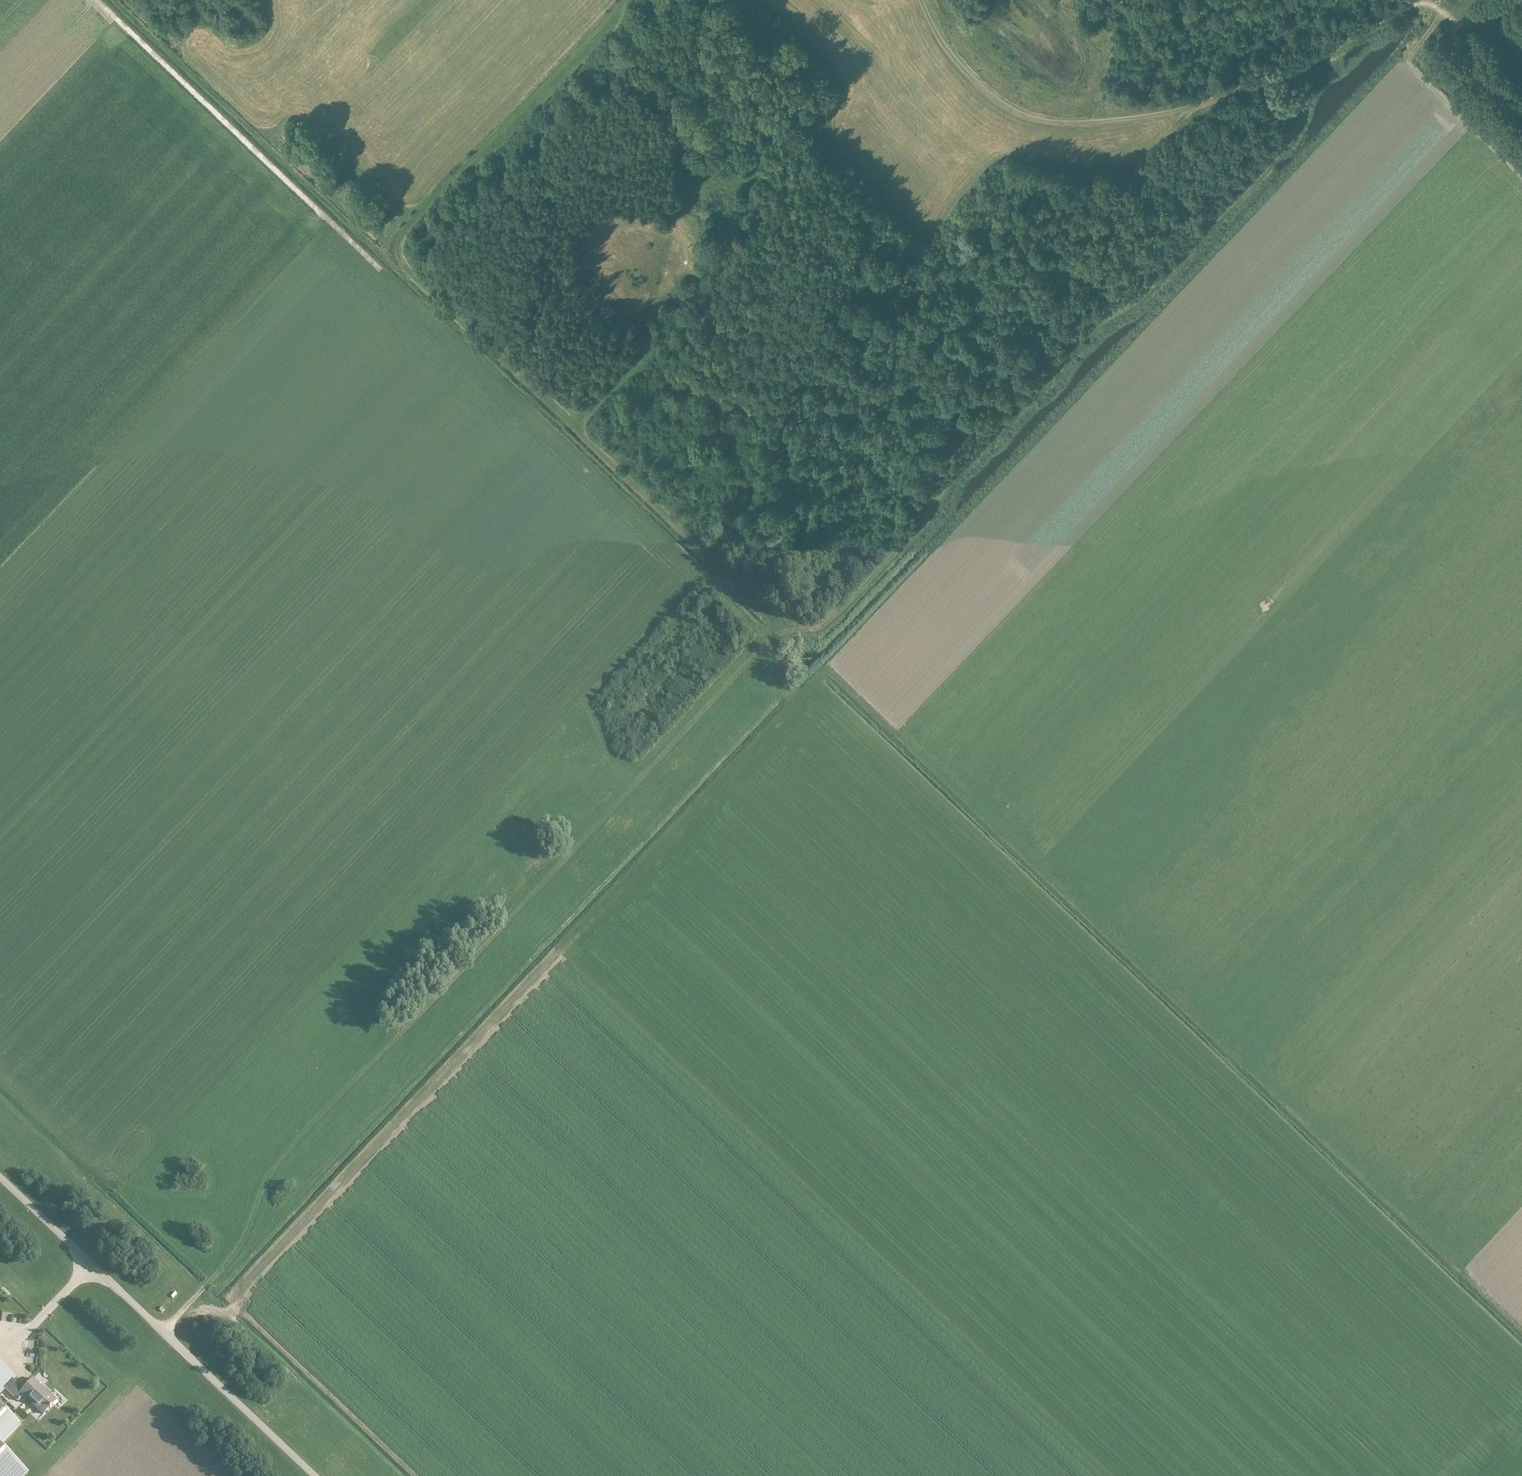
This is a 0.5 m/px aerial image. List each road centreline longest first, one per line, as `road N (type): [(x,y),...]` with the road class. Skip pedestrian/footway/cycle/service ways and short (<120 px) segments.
road 1 (track): [(1308,65),(1296,132),(1139,297),(1104,319),(827,622),(779,638),(771,617),(385,248),(411,227)]
road 2 (track): [(779,638),(272,1170),(223,1270),(161,1332)]
road 3 (track): [(921,0),(940,41),(981,88),(1033,121),(1063,125),(1187,109),(1311,64),(1408,8),(1427,5),(1460,25)]
road 4 (tertiary): [(312,1475),(0,1176)]
road 5 (track): [(576,433),(636,373),(648,343),(651,286),(695,186)]

